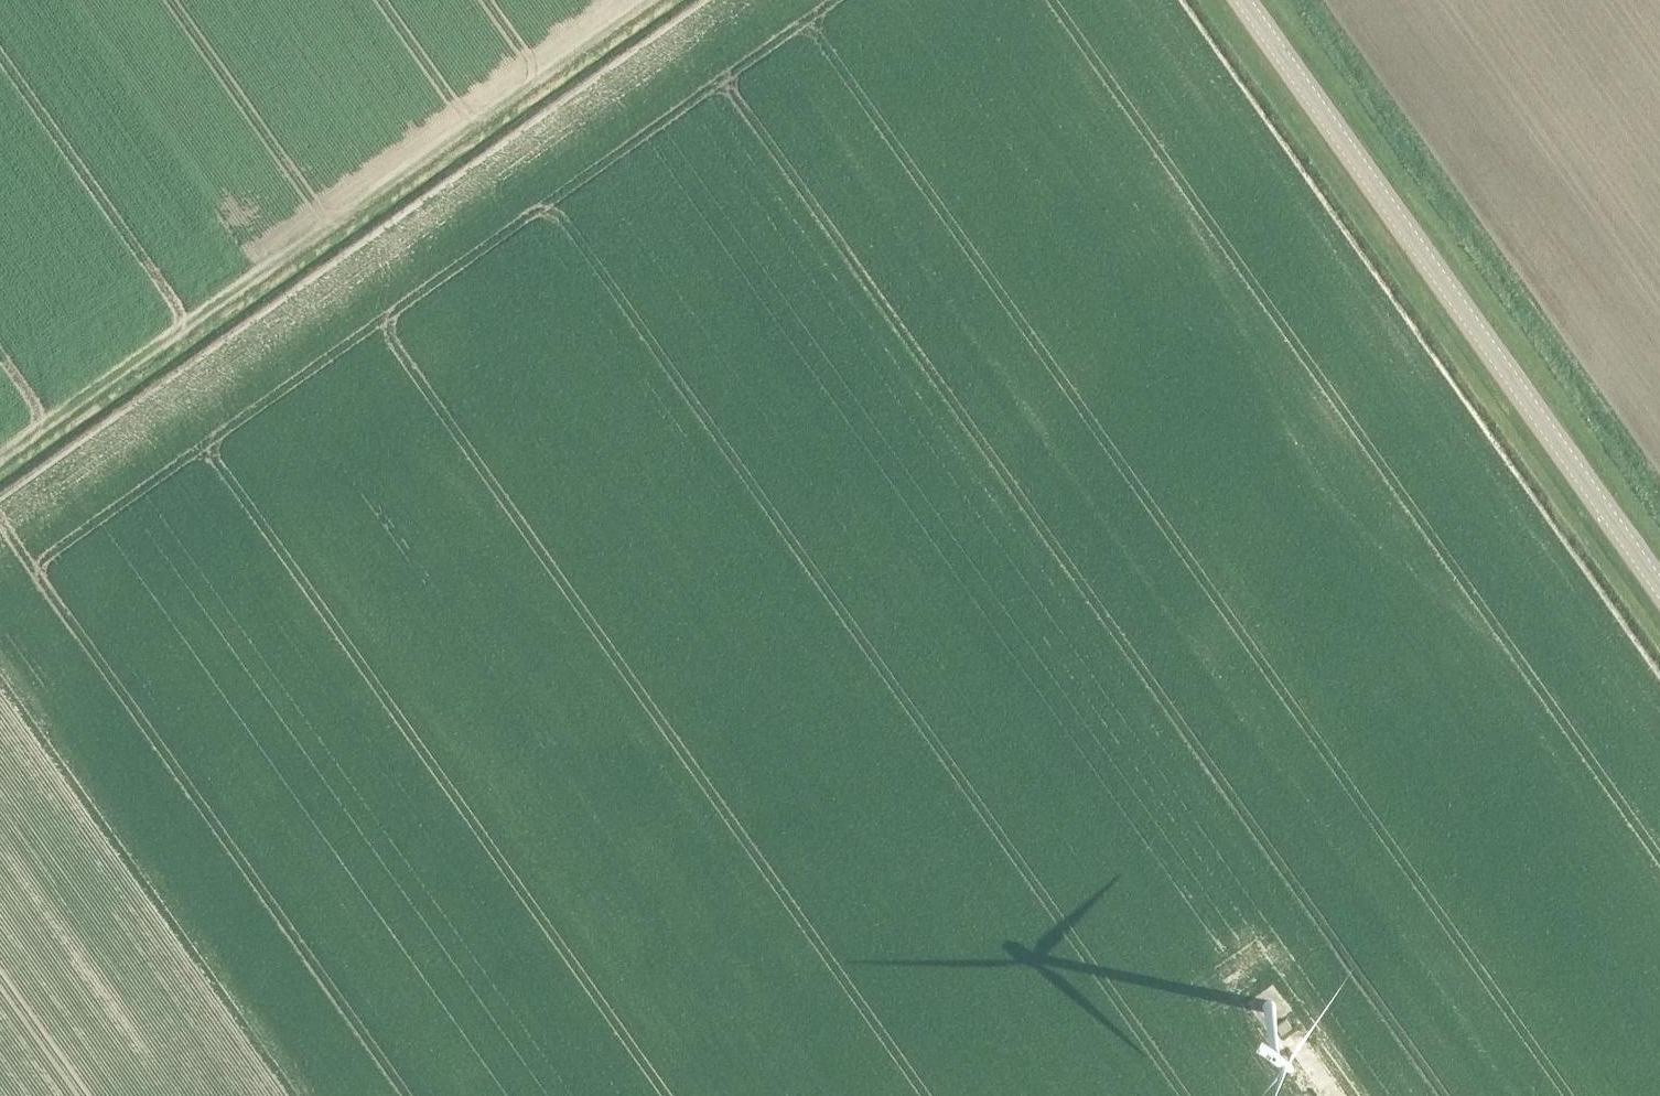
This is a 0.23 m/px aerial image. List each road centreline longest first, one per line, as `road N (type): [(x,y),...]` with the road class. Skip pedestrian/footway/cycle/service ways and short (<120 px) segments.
road 1 (tertiary): [(1659,587),(1242,0)]

